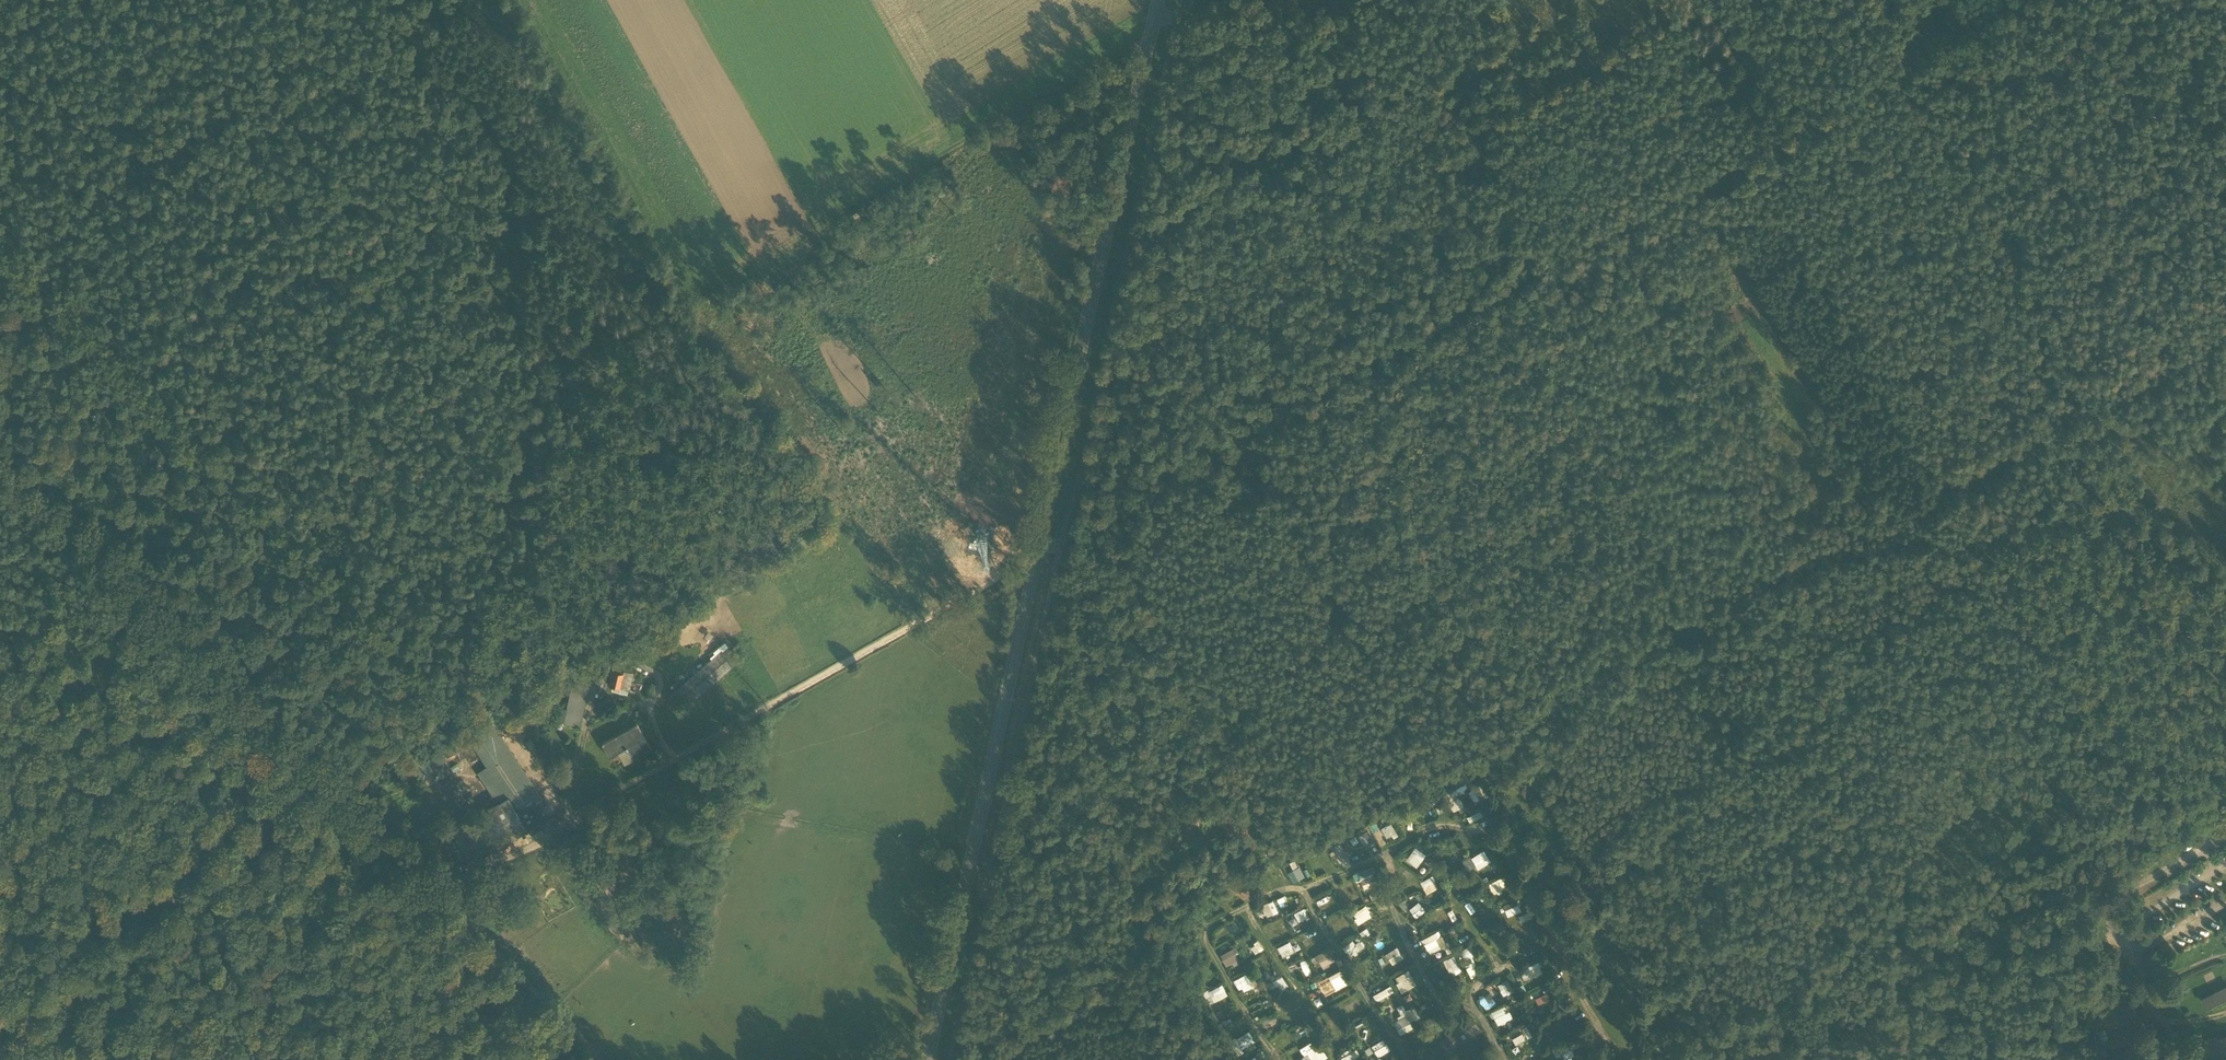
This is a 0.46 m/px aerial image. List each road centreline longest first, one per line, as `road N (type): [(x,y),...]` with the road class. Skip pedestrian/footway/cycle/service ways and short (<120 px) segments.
road 1 (track): [(2015,0),(444,895)]
road 2 (track): [(256,0),(346,130),(361,127),(406,65),(431,74),(489,119),(523,179),(523,306),(541,374),(503,506),(479,637),(347,801)]
road 3 (primary): [(928,1059),(1157,0)]
road 4 (track): [(2146,833),(1977,22)]
road 5 (track): [(444,895),(0,446)]
road 6 (track): [(692,297),(1151,32)]
road 7 (track): [(692,297),(524,0)]
road 8 (unclassified): [(1743,1059),(1992,919)]
road 9 (track): [(1992,919),(2225,788)]
road 10 (track): [(606,1059),(444,895)]
road 11 (track): [(157,605),(0,758)]
road 12 (track): [(533,350),(692,297)]
road 13 (track): [(1696,180),(1715,227),(1739,256),(1749,300)]

